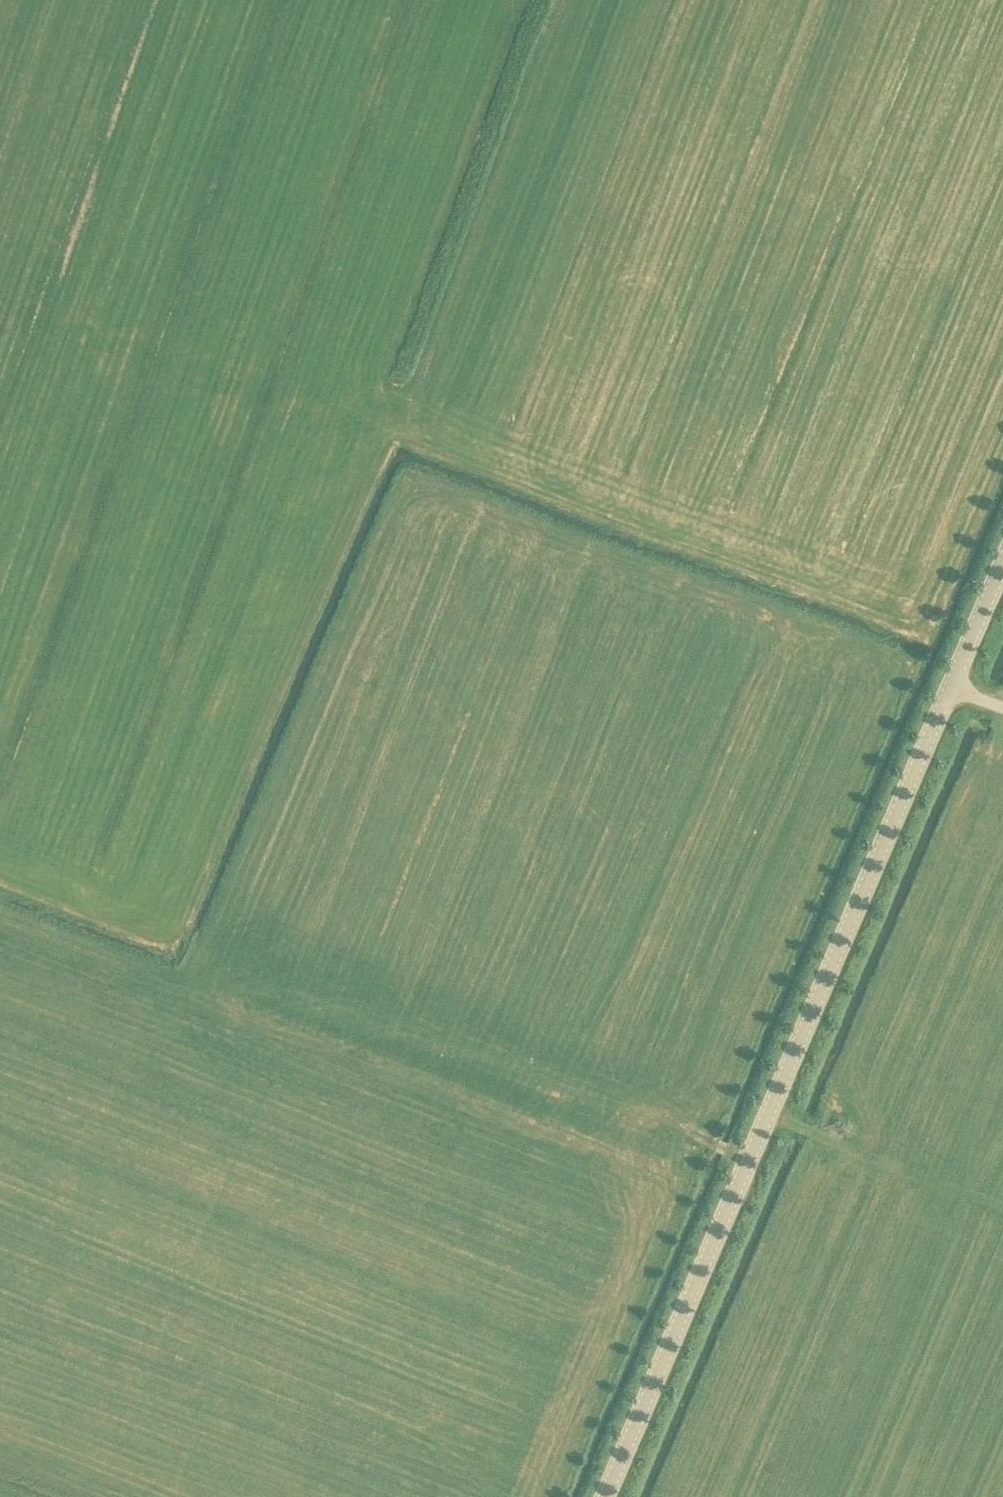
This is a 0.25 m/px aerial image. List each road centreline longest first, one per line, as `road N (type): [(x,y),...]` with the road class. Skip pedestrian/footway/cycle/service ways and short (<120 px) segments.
road 1 (tertiary): [(606,1496),(952,688)]
road 2 (tertiary): [(952,688),(1002,568)]

